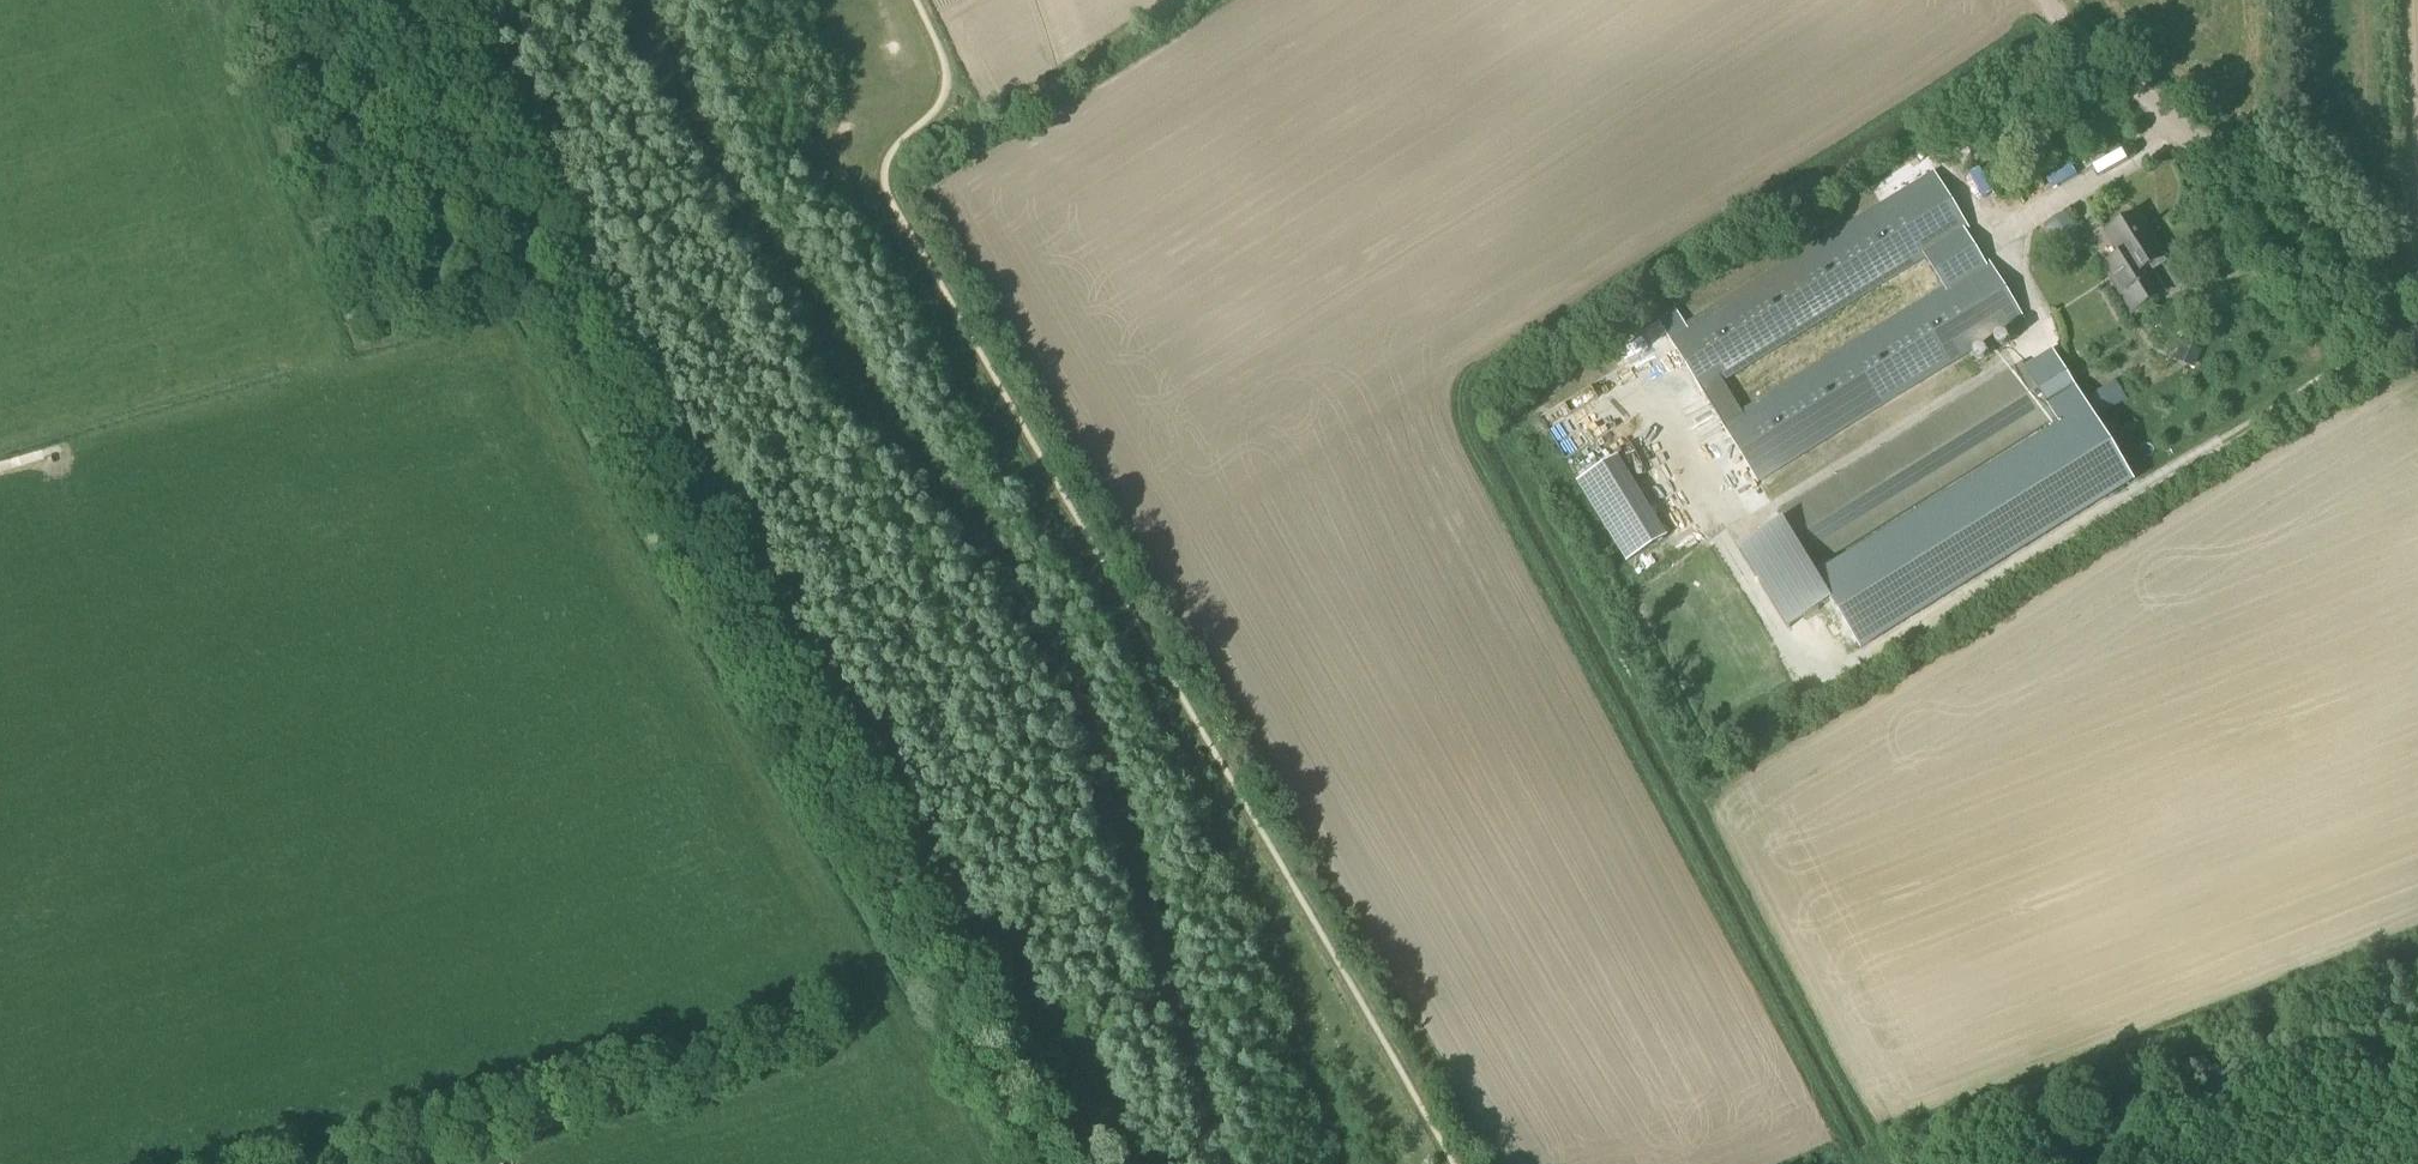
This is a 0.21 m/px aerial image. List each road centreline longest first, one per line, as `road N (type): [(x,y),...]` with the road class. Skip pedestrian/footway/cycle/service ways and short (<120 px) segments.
road 1 (unclassified): [(2417,320),(2068,28),(2045,0)]

